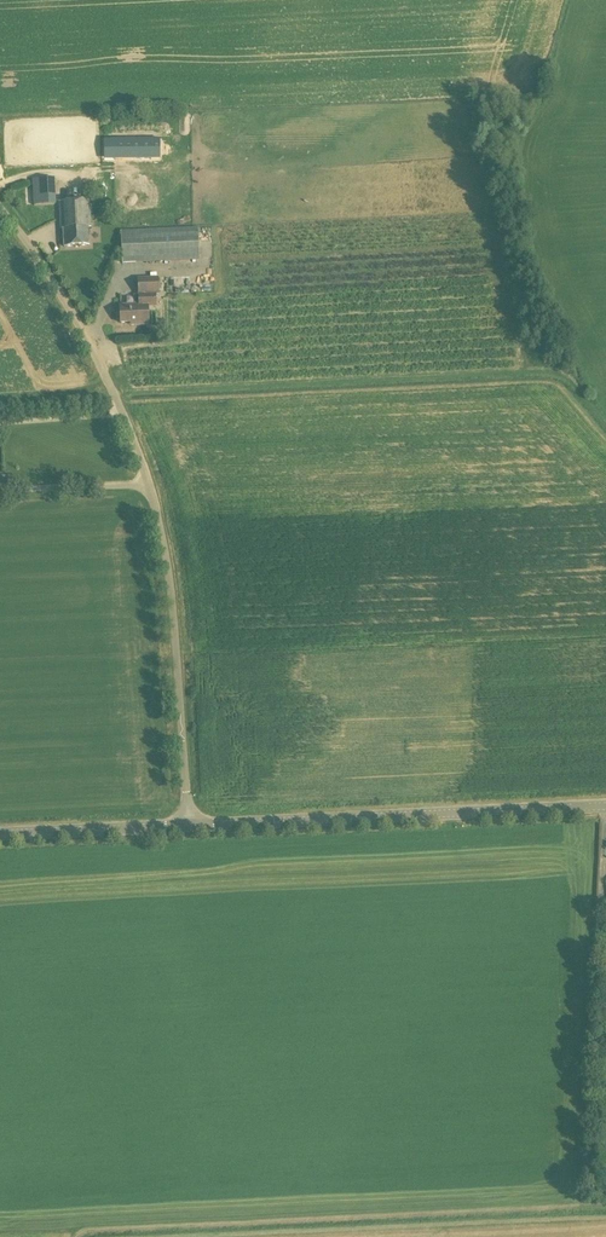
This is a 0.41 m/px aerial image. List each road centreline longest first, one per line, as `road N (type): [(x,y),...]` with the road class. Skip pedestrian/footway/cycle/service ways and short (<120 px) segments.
road 1 (unclassified): [(188,825),(170,584),(148,483),(81,320),(0,207)]
road 2 (tertiary): [(605,806),(188,825)]
road 3 (tertiary): [(0,833),(188,825)]

